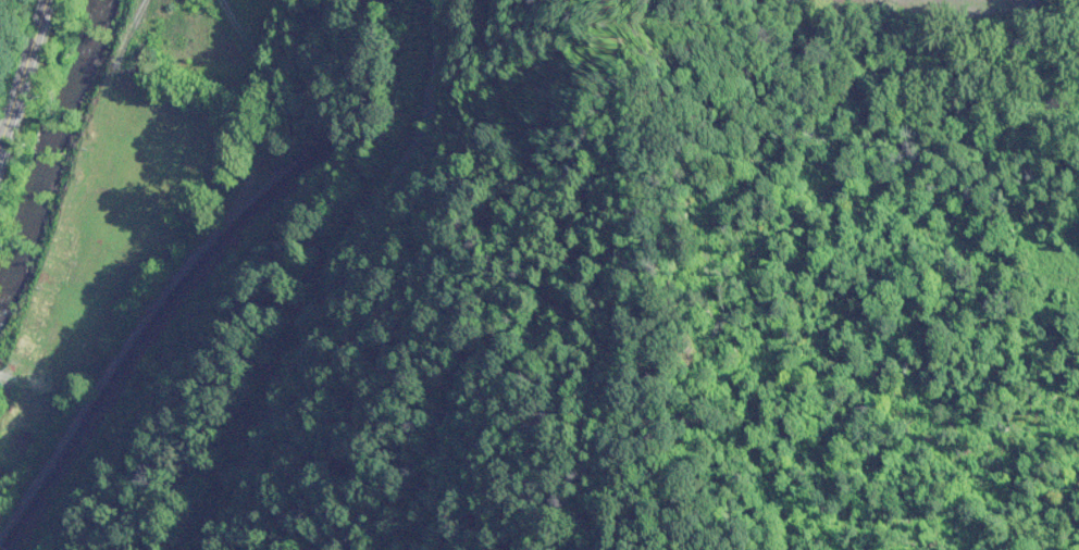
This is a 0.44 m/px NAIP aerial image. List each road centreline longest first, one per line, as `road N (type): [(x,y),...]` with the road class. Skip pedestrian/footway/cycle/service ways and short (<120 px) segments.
road 1 (primary): [(48,0),(0,154)]

